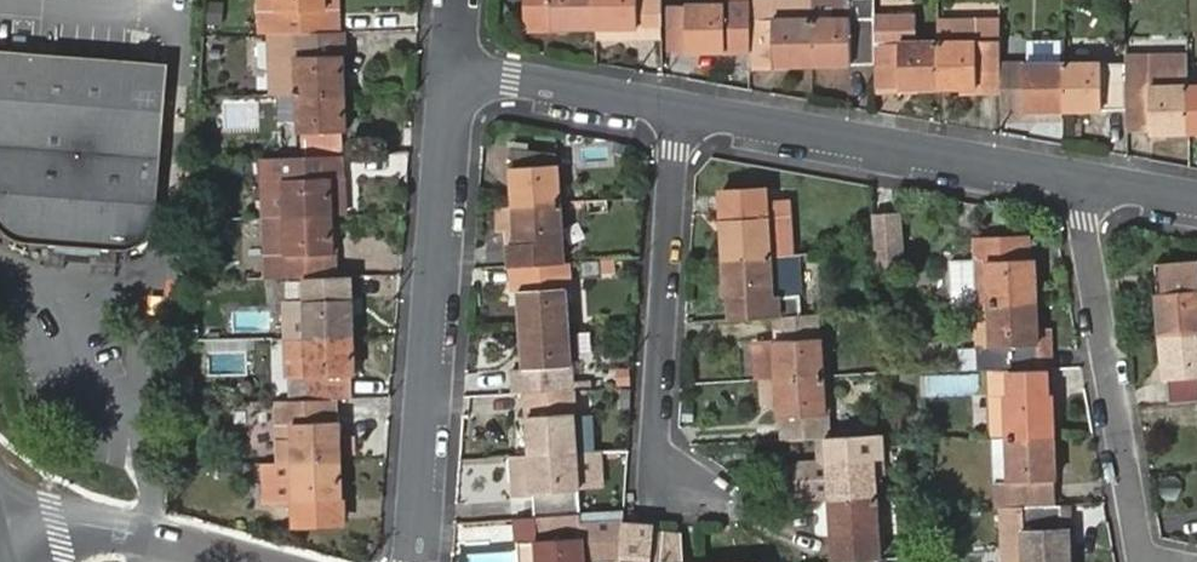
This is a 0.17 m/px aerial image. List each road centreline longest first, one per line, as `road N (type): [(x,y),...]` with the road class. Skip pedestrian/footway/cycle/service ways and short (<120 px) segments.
road 1 (residential): [(451,70),(417,561)]
road 2 (residential): [(678,109),(1079,178)]
road 3 (residential): [(678,109),(658,466),(693,490)]
road 4 (residential): [(1079,178),(1146,561)]
road 5 (residential): [(0,508),(238,561)]
road 6 (residential): [(451,70),(678,109)]

